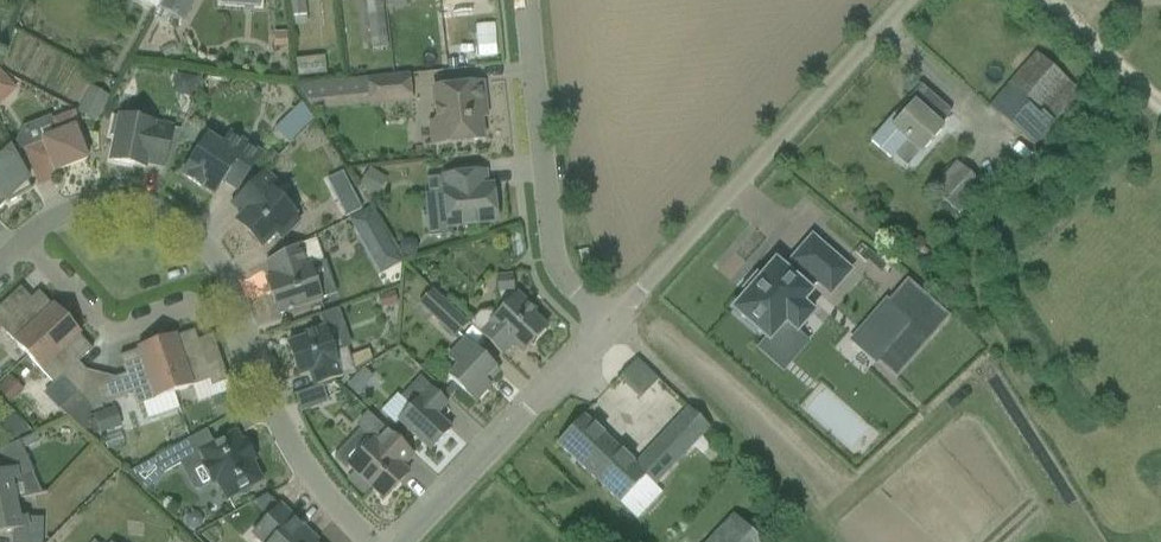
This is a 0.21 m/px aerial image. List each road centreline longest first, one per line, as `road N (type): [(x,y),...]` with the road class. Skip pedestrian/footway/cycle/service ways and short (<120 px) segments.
road 1 (unclassified): [(608,329),(910,0)]
road 2 (residential): [(608,329),(568,280),(541,131),(530,0)]
road 3 (residential): [(409,541),(608,329)]
road 4 (residential): [(371,541),(337,513),(283,434),(233,295)]
road 5 (residential): [(233,295),(200,241),(140,210),(78,213),(25,244)]
road 6 (residential): [(233,295),(111,335),(25,244)]

